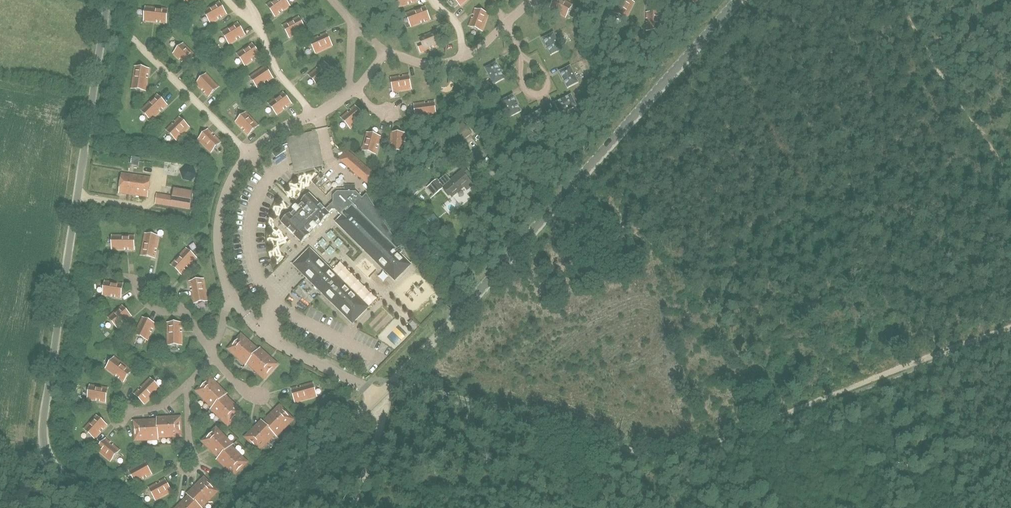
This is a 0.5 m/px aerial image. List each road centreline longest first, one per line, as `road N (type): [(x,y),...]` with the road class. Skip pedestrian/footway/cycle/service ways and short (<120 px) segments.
road 1 (tertiary): [(267,507),(431,343),(737,0)]
road 2 (track): [(1010,327),(672,454),(643,452),(392,383)]
road 3 (unclassified): [(102,507),(58,470),(39,436),(108,0)]

